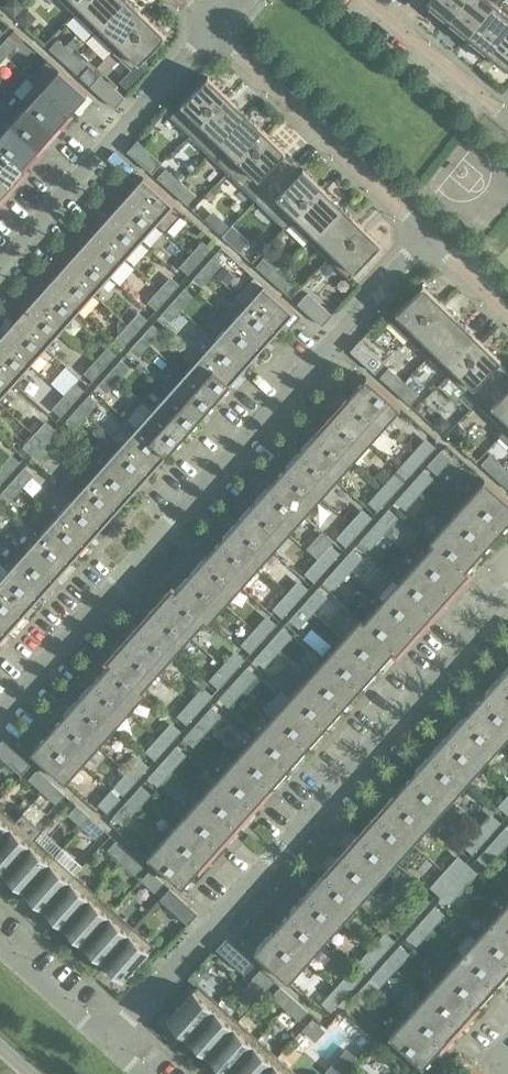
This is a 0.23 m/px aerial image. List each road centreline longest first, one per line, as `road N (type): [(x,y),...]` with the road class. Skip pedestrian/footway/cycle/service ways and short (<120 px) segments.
road 1 (residential): [(425,235),(0,710)]
road 2 (residential): [(108,1041),(507,593)]
road 3 (residential): [(212,27),(0,264)]
road 4 (residential): [(212,27),(425,235)]
road 5 (residential): [(507,119),(364,0)]
road 6 (residential): [(0,944),(108,1041)]

